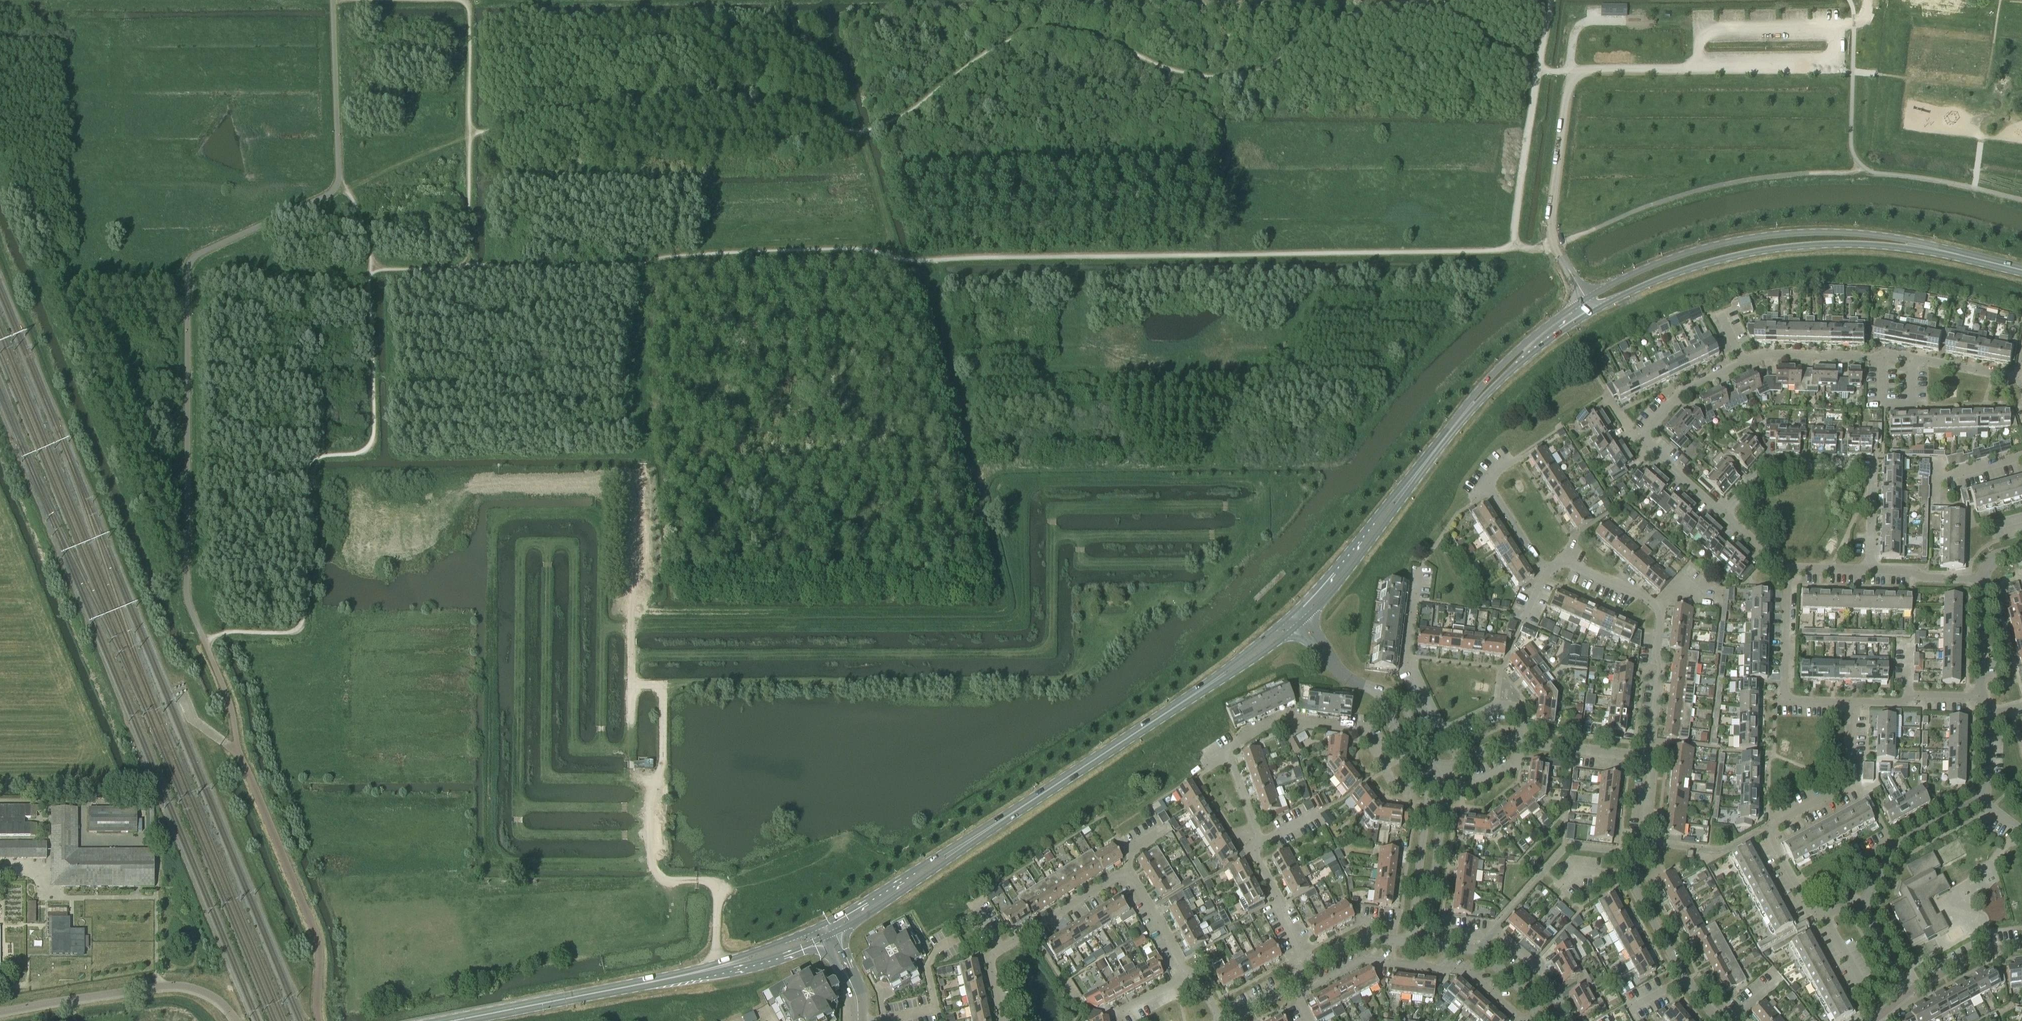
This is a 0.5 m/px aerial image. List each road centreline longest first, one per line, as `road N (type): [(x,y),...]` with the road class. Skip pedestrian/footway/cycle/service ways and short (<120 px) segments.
road 1 (track): [(188,274),(469,264),(616,270),(678,255),(864,248),(911,263),(1524,250)]
road 2 (track): [(1539,70),(1425,11),(1398,8),(1350,13),(1270,68),(1214,77),(1159,66),(1056,25),(984,50),(921,108),(860,136),(787,108),(651,98),(469,134)]
road 3 (track): [(204,641),(229,631),(298,630),(307,468),(318,457),(364,451),(375,434),(373,270),(362,221),(337,186)]
road 4 (track): [(997,471),(975,471),(1010,609),(631,613)]
road 5 (residential): [(2017,378),(1890,355),(1764,355),(1743,362),(1682,392),(1646,437),(1724,514)]
road 6 (track): [(716,964),(716,886),(669,881),(653,864),(662,686),(640,685),(630,675),(631,613)]
road 7 (track): [(1524,250),(1517,277),(1402,383),(1330,464),(1244,465)]
road 8 (residential): [(1647,758),(1659,612),(1643,596),(1563,561),(1538,562),(1487,481)]
road 9 (secondary): [(1945,252),(1868,234),(1761,236),(1675,257),(1586,299)]
road 10 (secondary): [(1593,311),(1667,276),(1762,251),(1830,244),(1945,252)]
road 11 (track): [(631,613),(644,560),(637,266)]
road 12 (track): [(1524,250),(1711,186),(1860,167)]
road 13 (residential): [(1852,908),(1810,911),(1767,831),(1848,786),(1850,702)]
road 14 (residential): [(1731,1020),(1688,985),(1632,881),(1644,843),(1653,766),(1647,758)]
road 15 (residential): [(1519,742),(1520,714),(1507,705),(1443,731),(1407,656),(1417,571)]
road 16 (residential): [(1870,570),(1871,467),(1769,464),(1724,514)]
road 17 (secondary): [(688,974),(452,1020)]
road 18 (secondary): [(1198,692),(999,822)]
road 19 (residential): [(1308,965),(1256,856),(1259,840),(1228,751)]
road 20 (residential): [(1422,779),(1394,780),(1360,729),(1279,719),(1228,751)]
road 21 (residential): [(1002,1020),(992,956),(1127,876)]
road 22 (track): [(975,471),(911,263)]
road 23 (secondary): [(830,934),(999,822)]
road 24 (secondary): [(999,822),(824,923)]
road 25 (residential): [(1788,569),(1785,700),(1850,702)]
road 26 (secondary): [(1300,623),(1345,576),(1419,470)]
road 27 (secondary): [(1419,470),(1291,614)]
road 28 (secondary): [(1586,299),(1502,365),(1451,430)]
road 29 (secondary): [(1451,430),(1522,361),(1593,311)]
road 30 (track): [(1539,70),(1514,228),(1524,250)]
road 31 (unclassified): [(1426,944),(1443,798),(1436,773)]
road 32 (residential): [(1862,908),(1896,846),(1980,800)]
road 33 (unclassified): [(1422,779),(1427,803),(1410,942)]
road 34 (residential): [(1533,1020),(1535,1002),(1478,949),(1426,944)]
road 35 (secondary): [(688,974),(771,957),(830,934)]
road 36 (secondary): [(824,923),(688,974)]
road 37 (track): [(469,134),(343,188)]
road 38 (track): [(469,134),(464,0)]
road 39 (residential): [(1850,702),(1980,697)]
road 40 (track): [(469,134),(469,264)]
road 41 (residential): [(1519,742),(1647,758)]
road 42 (track): [(896,255),(860,136)]
road 43 (residential): [(1908,992),(1985,950),(2021,945)]
road 44 (secondary): [(1198,692),(1300,623)]
road 45 (secondary): [(1291,614),(1198,692)]
road 46 (unclassified): [(1436,773),(1399,697),(1364,686)]

